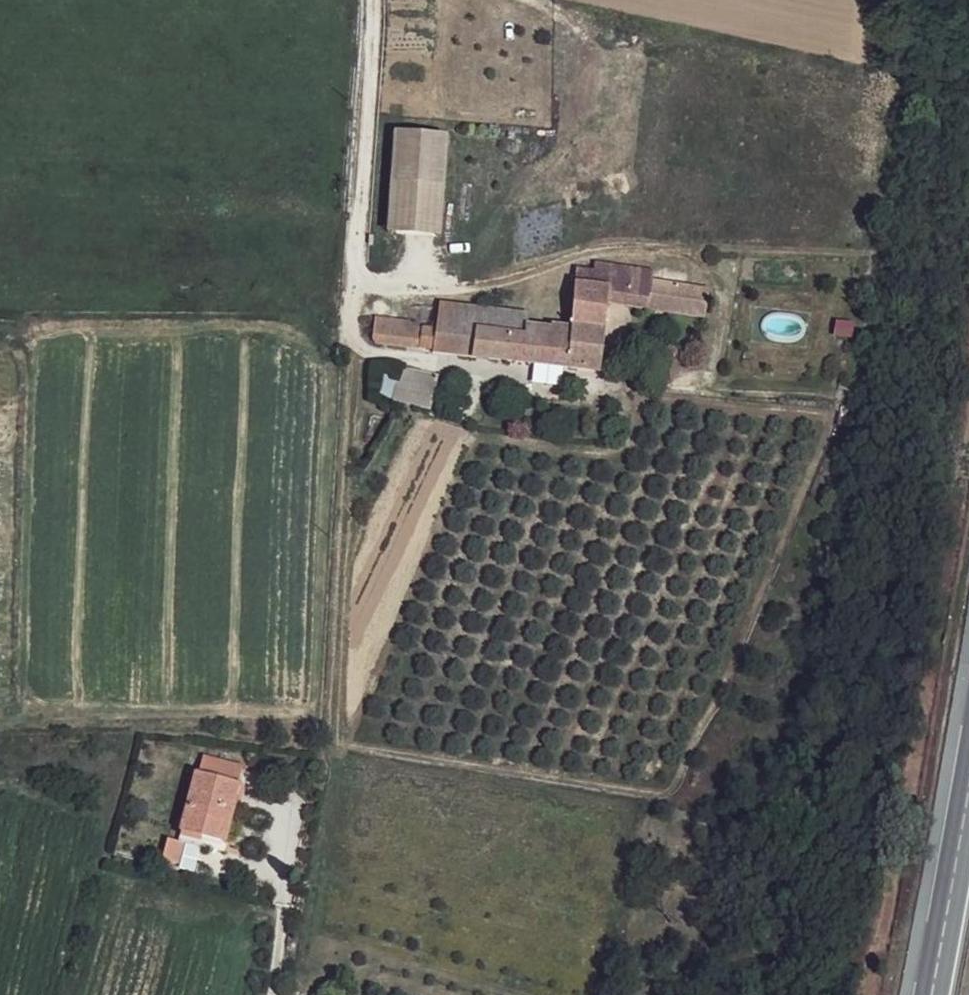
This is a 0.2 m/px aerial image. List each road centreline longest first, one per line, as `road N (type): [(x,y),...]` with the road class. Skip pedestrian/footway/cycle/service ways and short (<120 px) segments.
road 1 (motorway): [(968,773),(929,994)]

